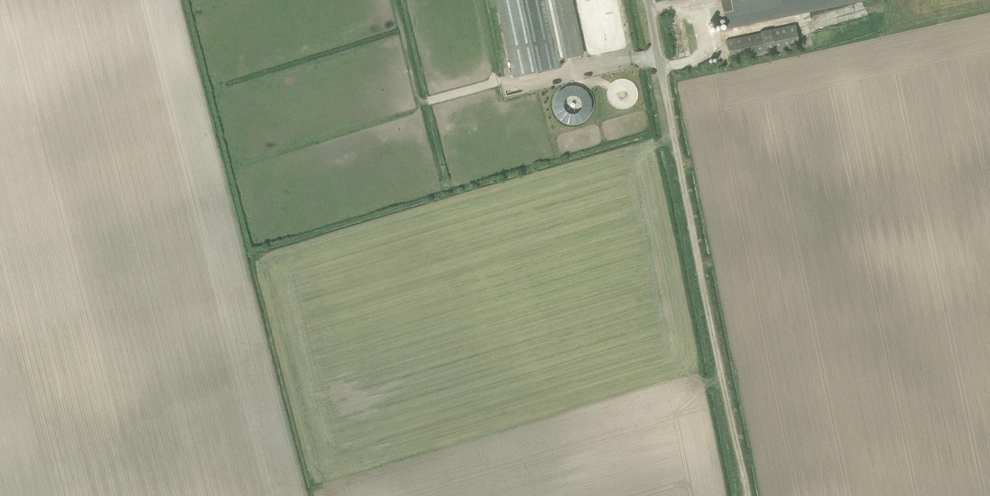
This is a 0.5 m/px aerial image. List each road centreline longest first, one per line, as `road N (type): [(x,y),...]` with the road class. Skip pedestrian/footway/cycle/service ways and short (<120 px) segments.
road 1 (track): [(667,114),(745,495)]

